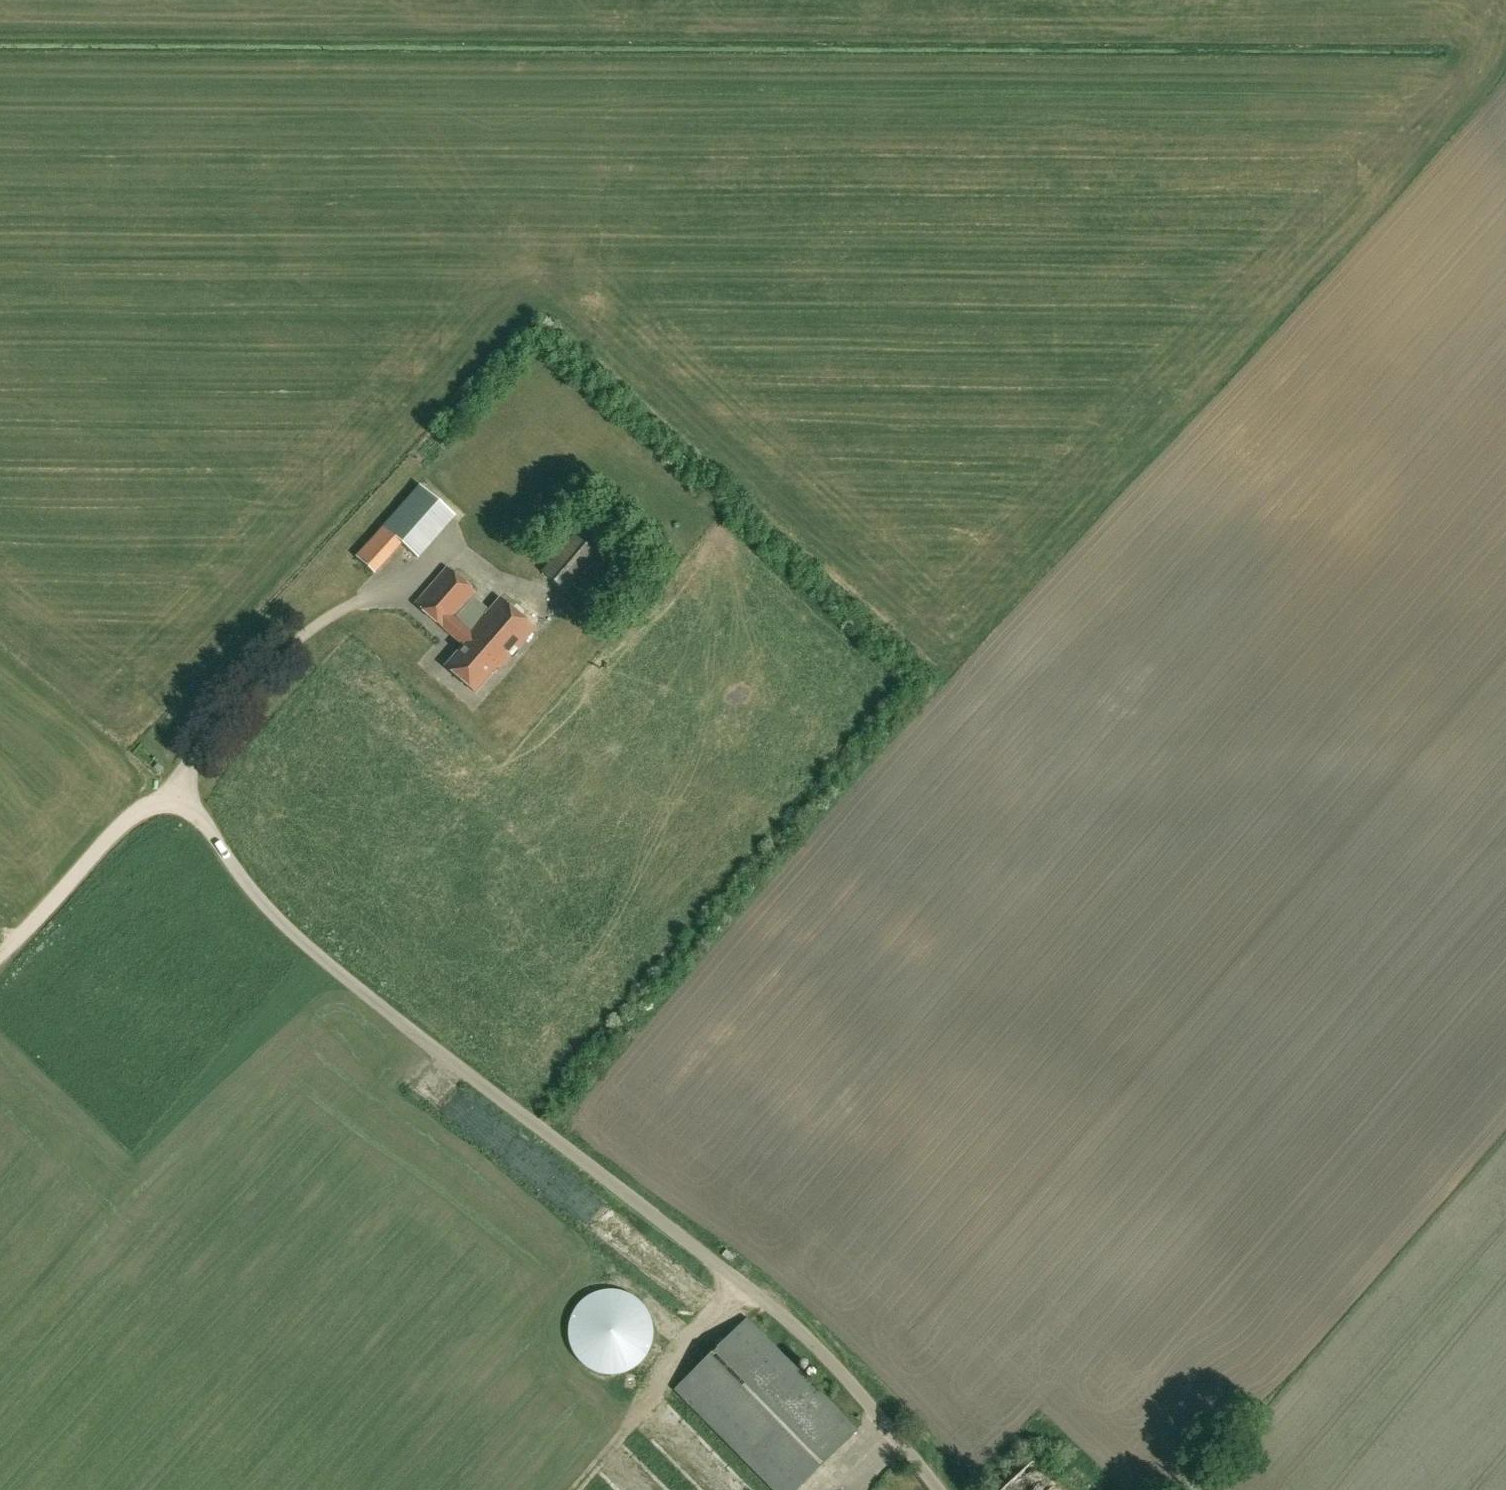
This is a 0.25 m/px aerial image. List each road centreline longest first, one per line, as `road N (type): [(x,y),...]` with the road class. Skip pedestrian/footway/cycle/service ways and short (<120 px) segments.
road 1 (unclassified): [(957,1489),(842,1371),(374,998),(176,800),(151,796),(0,939)]

